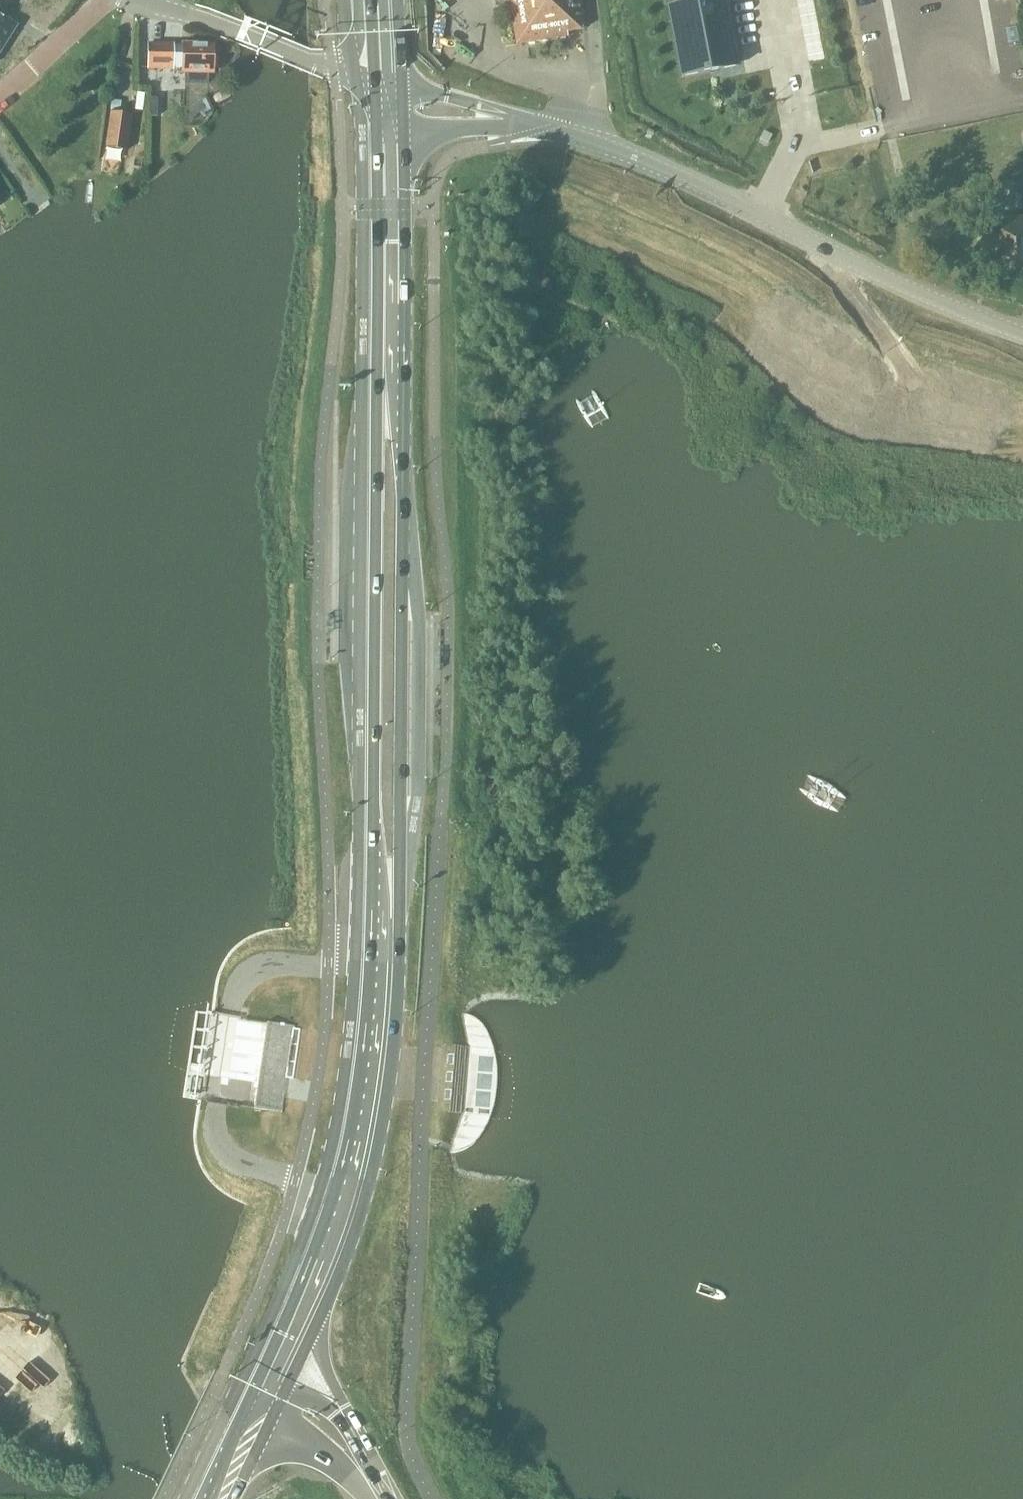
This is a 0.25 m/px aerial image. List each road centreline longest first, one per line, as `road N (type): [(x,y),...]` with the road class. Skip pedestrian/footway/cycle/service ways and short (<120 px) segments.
road 1 (tertiary): [(503,118),(631,156),(1022,334)]
road 2 (primary): [(389,359),(374,431),(375,822),(390,914)]
road 3 (primary): [(390,914),(401,829),(403,443),(389,359)]
road 4 (primary): [(390,914),(370,1118),(319,1275)]
road 5 (unclassified): [(382,83),(146,0)]
road 6 (primary): [(385,131),(389,359)]
road 7 (tertiary): [(352,1438),(323,1349),(319,1275)]
road 8 (residential): [(104,0),(0,96)]
road 9 (tertiary): [(503,118),(382,83)]
road 10 (tertiary): [(253,1425),(365,1477)]

